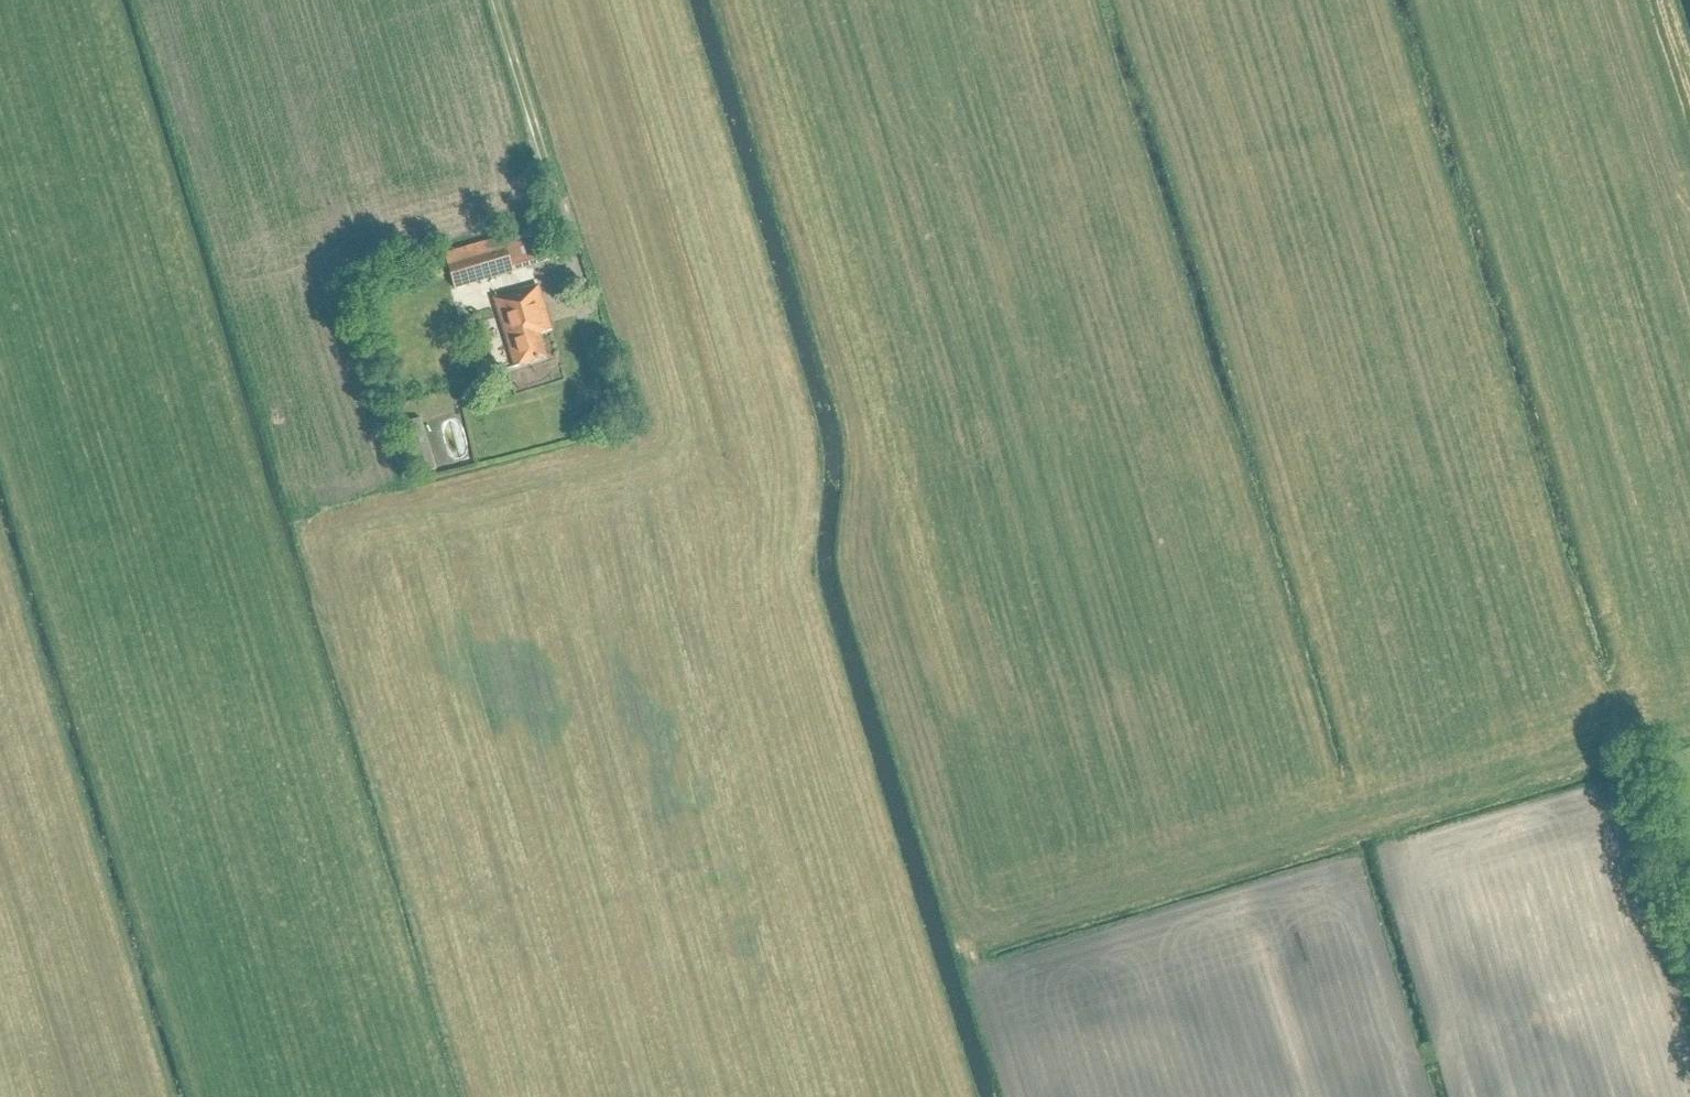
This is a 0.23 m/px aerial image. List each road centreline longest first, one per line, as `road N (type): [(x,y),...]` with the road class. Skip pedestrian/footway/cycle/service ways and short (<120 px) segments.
road 1 (track): [(496,0),(578,271)]

